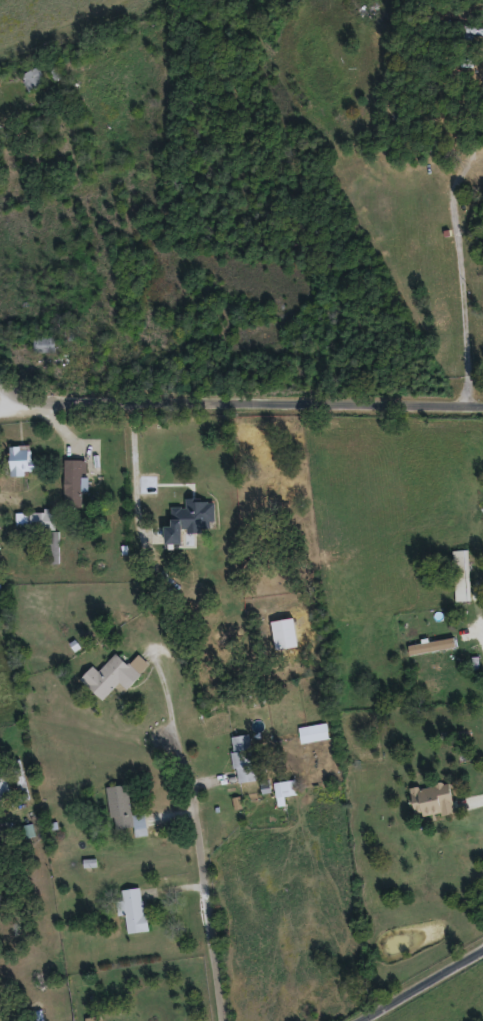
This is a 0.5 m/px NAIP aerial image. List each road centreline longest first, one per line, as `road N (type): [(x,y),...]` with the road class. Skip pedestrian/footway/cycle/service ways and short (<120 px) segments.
road 1 (residential): [(0,373),(42,401),(482,404)]
road 2 (residential): [(233,1020),(197,802),(175,733)]
road 3 (residential): [(365,1020),(482,954)]

